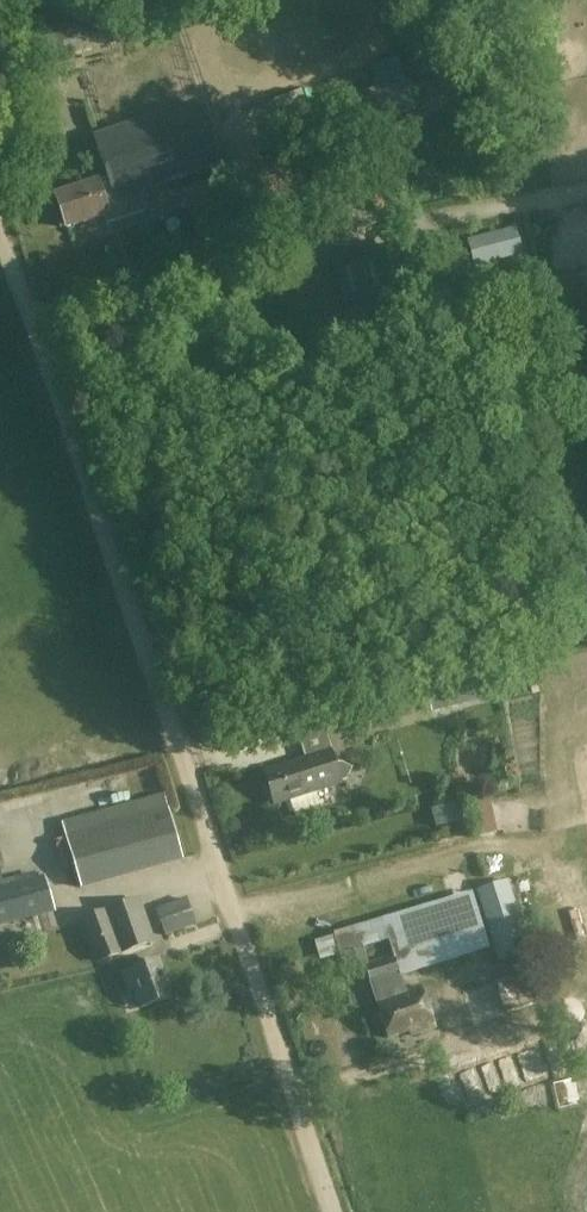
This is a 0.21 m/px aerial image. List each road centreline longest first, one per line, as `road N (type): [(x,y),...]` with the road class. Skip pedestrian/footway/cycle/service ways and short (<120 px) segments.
road 1 (track): [(0,221),(336,1211)]

